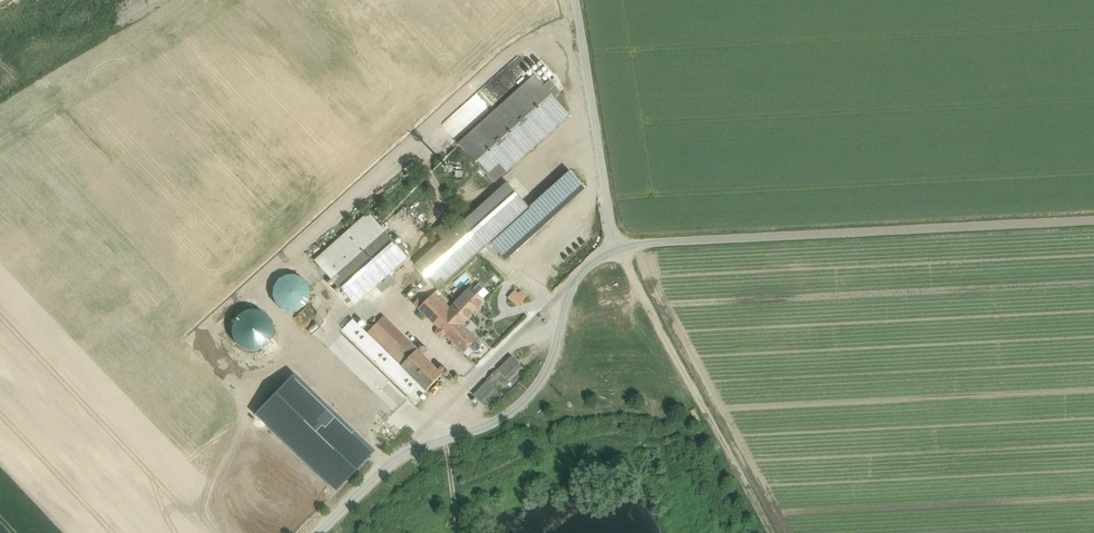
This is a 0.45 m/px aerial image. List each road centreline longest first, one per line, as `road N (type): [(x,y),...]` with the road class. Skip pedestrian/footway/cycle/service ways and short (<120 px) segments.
road 1 (track): [(589,74),(532,50),(507,56),(301,246),(298,257),(332,306),(335,336),(431,435),(462,390),(571,298)]
road 2 (track): [(1093,217),(615,243)]
road 3 (track): [(615,243),(582,273),(550,370),(528,401),(501,423),(431,435),(323,532)]
road 4 (track): [(785,532),(777,517),(768,517),(615,243)]
road 5 (track): [(575,0),(615,243)]
road 6 (track): [(552,311),(522,268),(607,183)]

